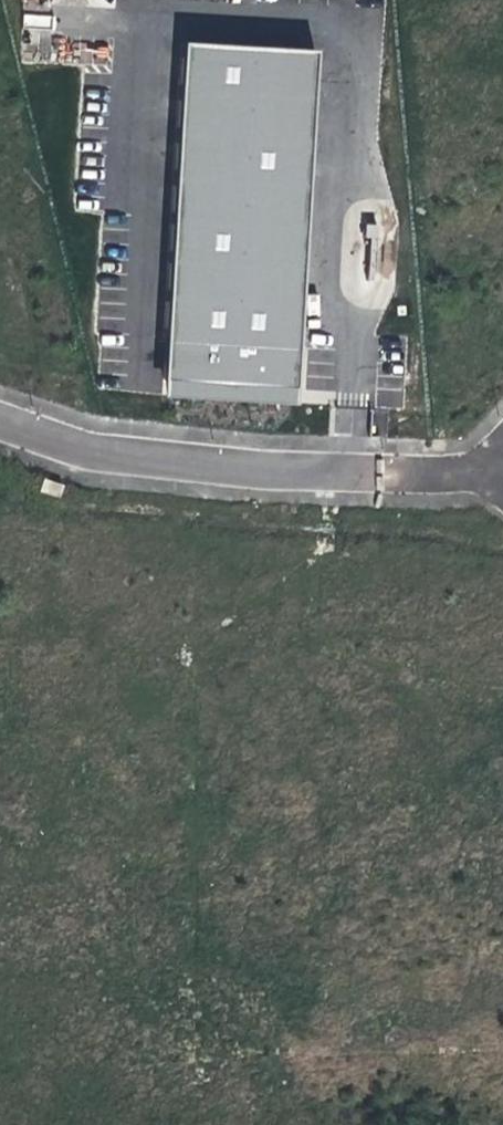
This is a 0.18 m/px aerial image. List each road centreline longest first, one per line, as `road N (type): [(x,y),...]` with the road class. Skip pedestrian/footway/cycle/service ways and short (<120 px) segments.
road 1 (track): [(502,614),(480,592),(417,579),(176,567),(138,577),(110,607),(42,801),(6,981),(26,1124)]
road 2 (unclassified): [(0,421),(95,446),(251,471),(502,468)]

